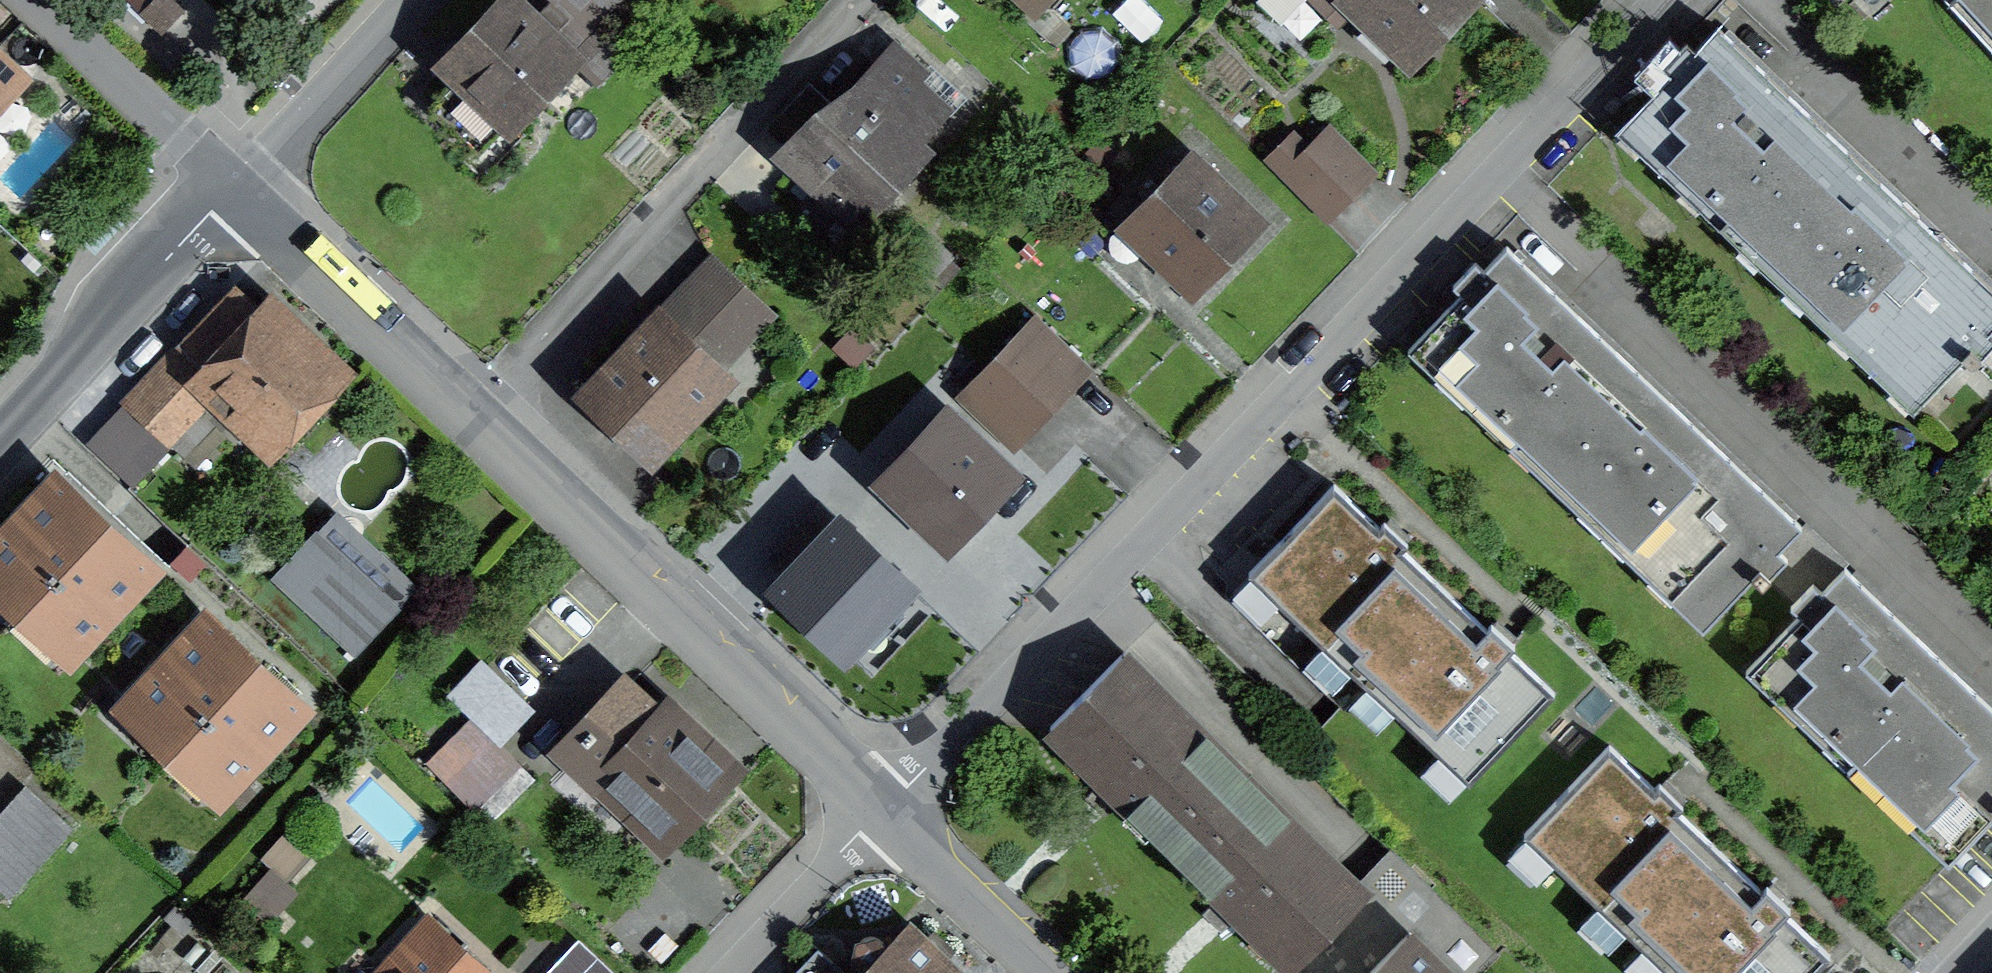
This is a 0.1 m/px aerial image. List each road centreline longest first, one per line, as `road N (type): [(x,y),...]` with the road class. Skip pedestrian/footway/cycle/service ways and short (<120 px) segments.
road 1 (residential): [(885,814),(1666,0)]
road 2 (residential): [(473,419),(862,0)]
road 3 (residential): [(885,814),(473,419)]
road 4 (residential): [(237,192),(0,446)]
road 5 (residential): [(473,419),(237,192)]
road 6 (residential): [(237,192),(34,0)]
road 7 (residential): [(416,0),(237,192)]
road 8 (residential): [(1050,972),(885,814)]
road 9 (residential): [(733,972),(885,814)]

